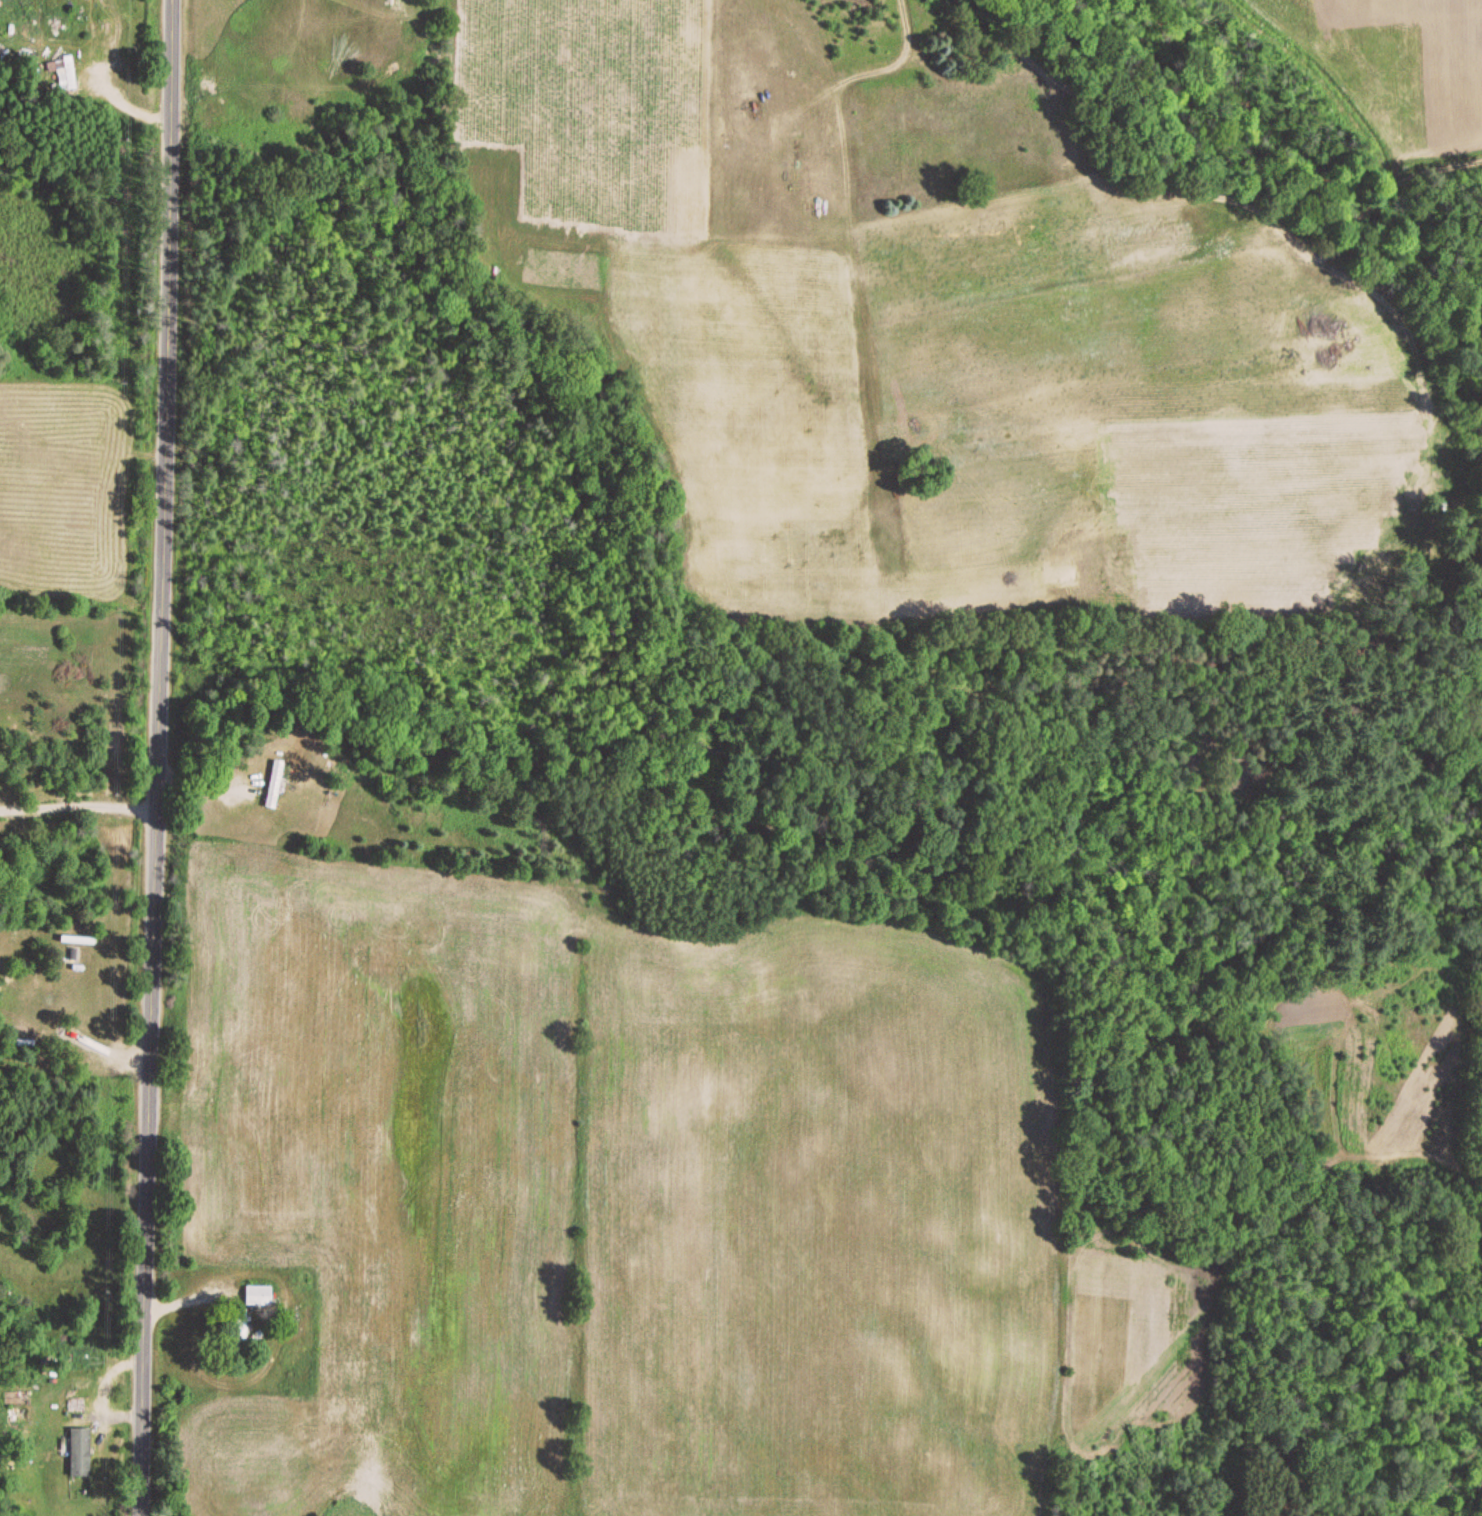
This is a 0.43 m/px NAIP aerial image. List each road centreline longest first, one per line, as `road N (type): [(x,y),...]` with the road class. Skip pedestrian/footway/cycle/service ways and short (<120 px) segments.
road 1 (tertiary): [(140,1515),(171,0)]

